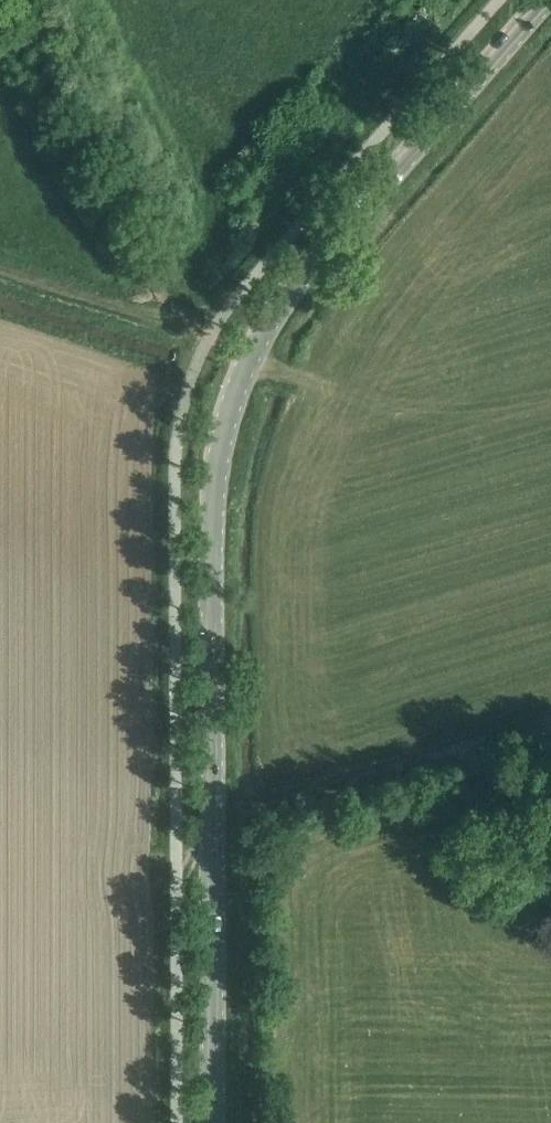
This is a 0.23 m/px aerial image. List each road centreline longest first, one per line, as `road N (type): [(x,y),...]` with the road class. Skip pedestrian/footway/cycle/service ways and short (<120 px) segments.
road 1 (tertiary): [(211,1122),(210,509),(222,425),(242,363),(286,297),(545,0)]
road 2 (track): [(242,363),(0,279)]

